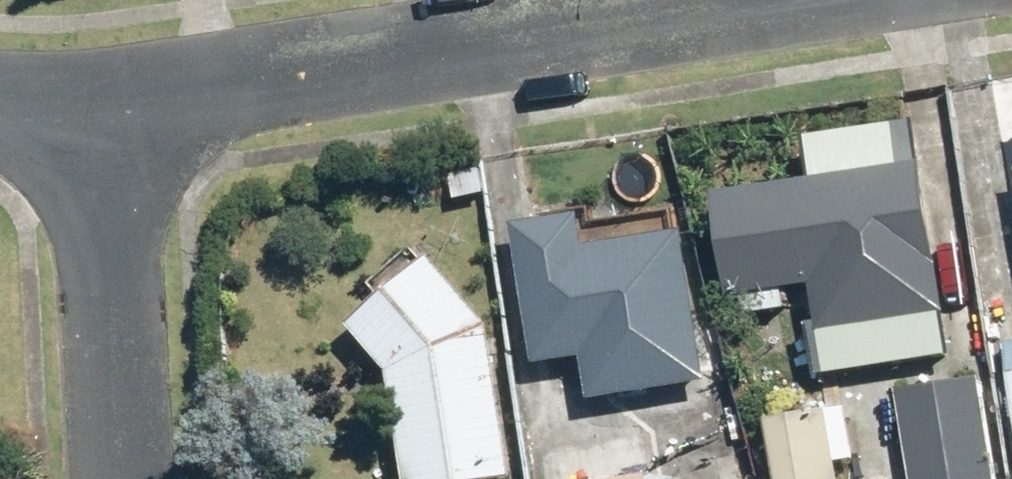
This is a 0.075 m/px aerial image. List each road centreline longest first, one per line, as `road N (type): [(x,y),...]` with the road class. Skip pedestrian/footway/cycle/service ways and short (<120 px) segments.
road 1 (residential): [(770,0),(97,108)]
road 2 (residential): [(97,108),(122,478)]

